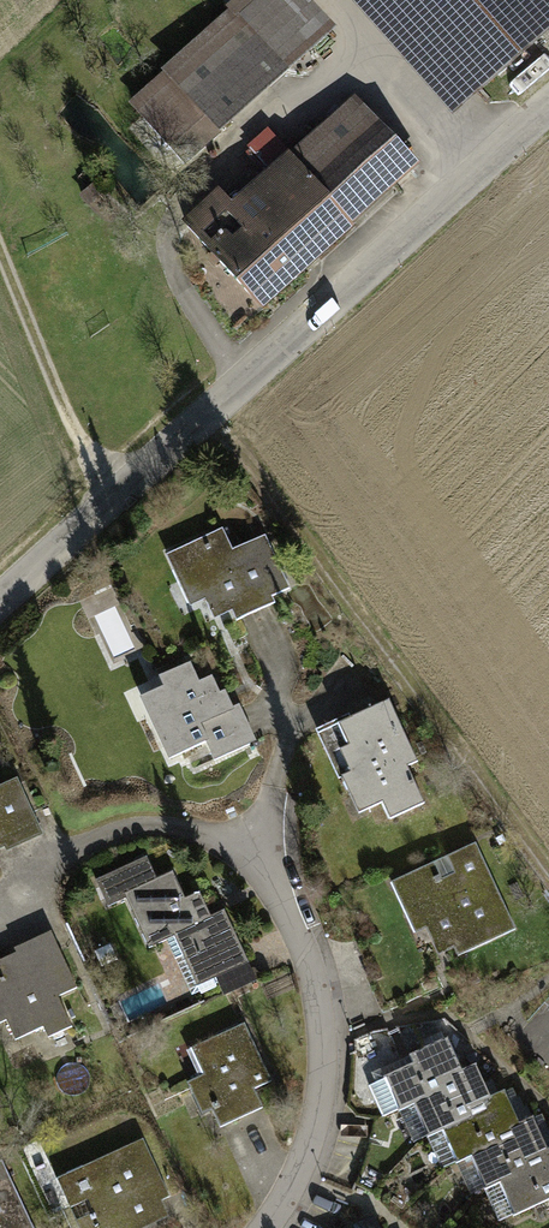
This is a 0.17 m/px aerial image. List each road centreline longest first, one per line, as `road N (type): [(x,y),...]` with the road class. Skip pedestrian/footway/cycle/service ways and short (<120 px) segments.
road 1 (tertiary): [(548,103),(0,596)]
road 2 (residential): [(265,1227),(317,1129),(328,1043),(312,976),(258,854),(185,828),(107,833),(30,879),(13,912)]
road 3 (track): [(209,408),(548,869)]
road 4 (track): [(103,501),(0,246)]

